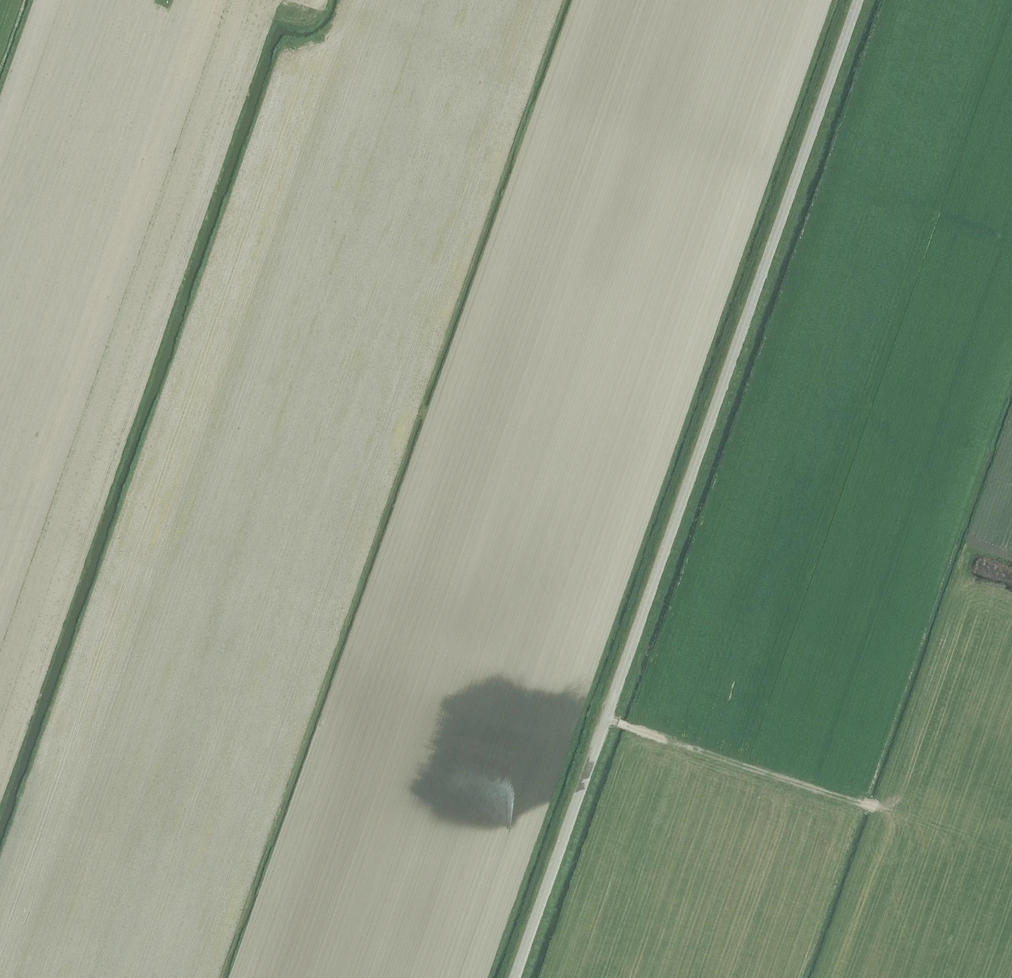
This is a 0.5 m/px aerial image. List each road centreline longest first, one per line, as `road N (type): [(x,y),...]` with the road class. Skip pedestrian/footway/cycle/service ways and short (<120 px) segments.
road 1 (tertiary): [(514,977),(858,0)]

